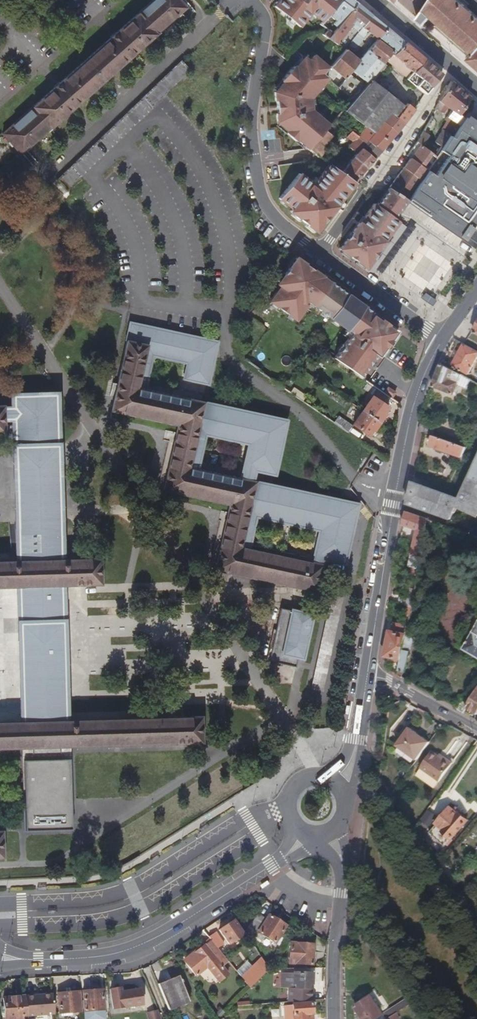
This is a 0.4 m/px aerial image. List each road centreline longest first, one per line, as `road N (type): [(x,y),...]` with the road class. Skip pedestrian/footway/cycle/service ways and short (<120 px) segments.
road 1 (residential): [(443,339),(412,411),(367,677)]
road 2 (residential): [(305,833),(284,858),(146,942),(96,957),(0,959)]
road 3 (residential): [(253,0),(265,25),(252,124),(257,179),(265,205),(322,251)]
road 4 (residential): [(327,832),(342,857),(334,1018)]
road 5 (residential): [(443,339),(322,251)]
road 6 (secondary): [(375,0),(476,85)]
road 7 (residential): [(476,730),(367,677)]

